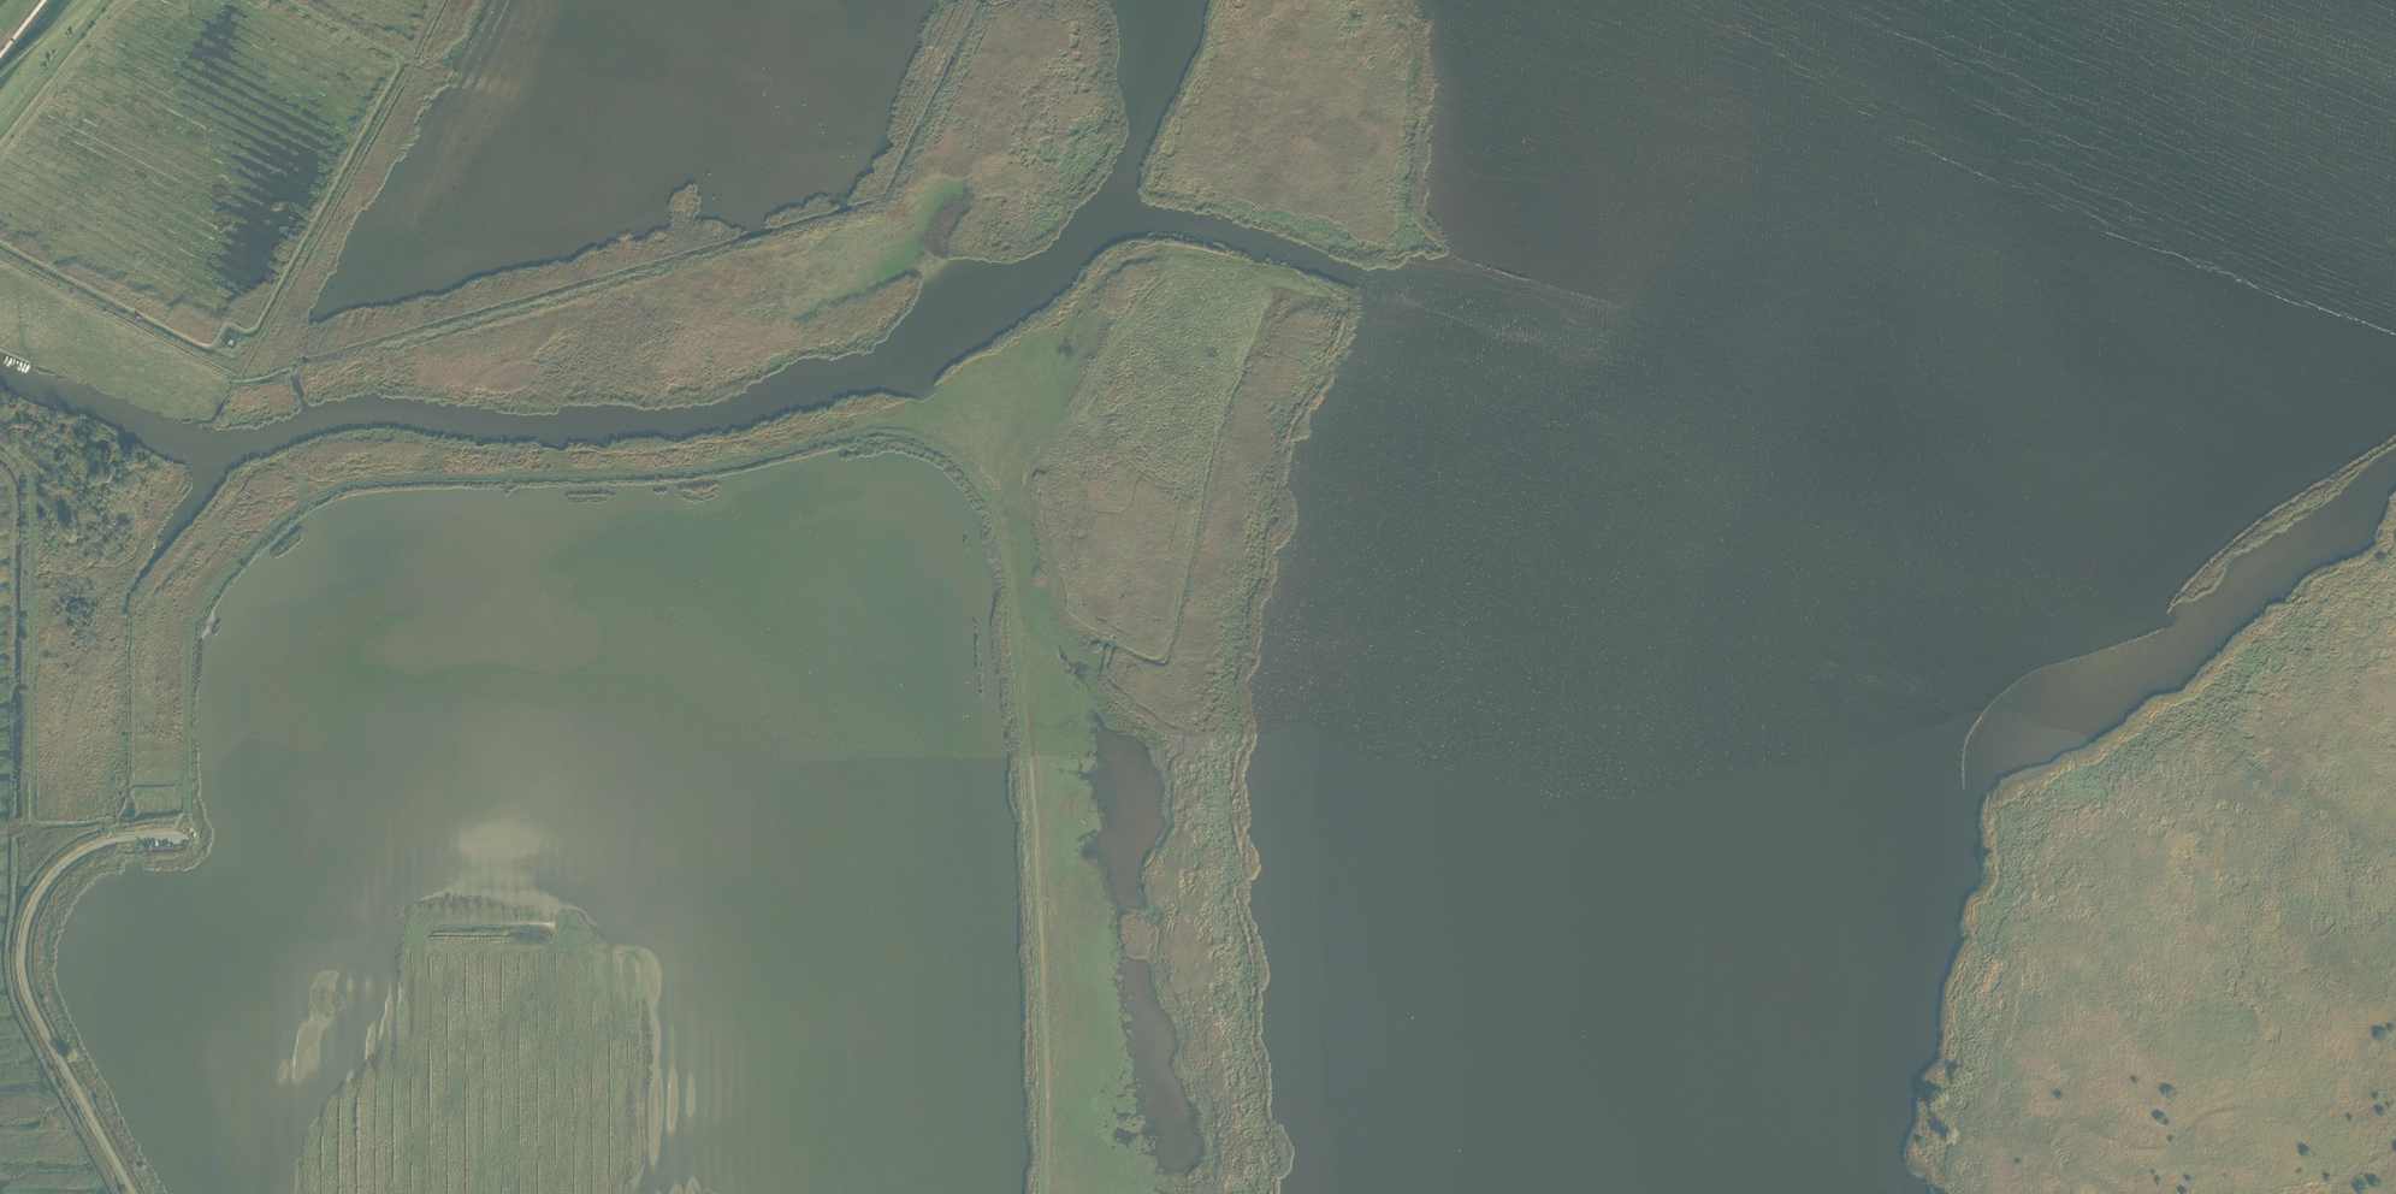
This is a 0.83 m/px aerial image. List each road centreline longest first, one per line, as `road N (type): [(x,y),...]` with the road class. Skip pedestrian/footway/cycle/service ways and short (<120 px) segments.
road 1 (unclassified): [(133,1193),(36,1016),(24,944),(39,899),(80,855),(118,840),(183,837)]
road 2 (track): [(175,837),(185,816),(188,654)]

